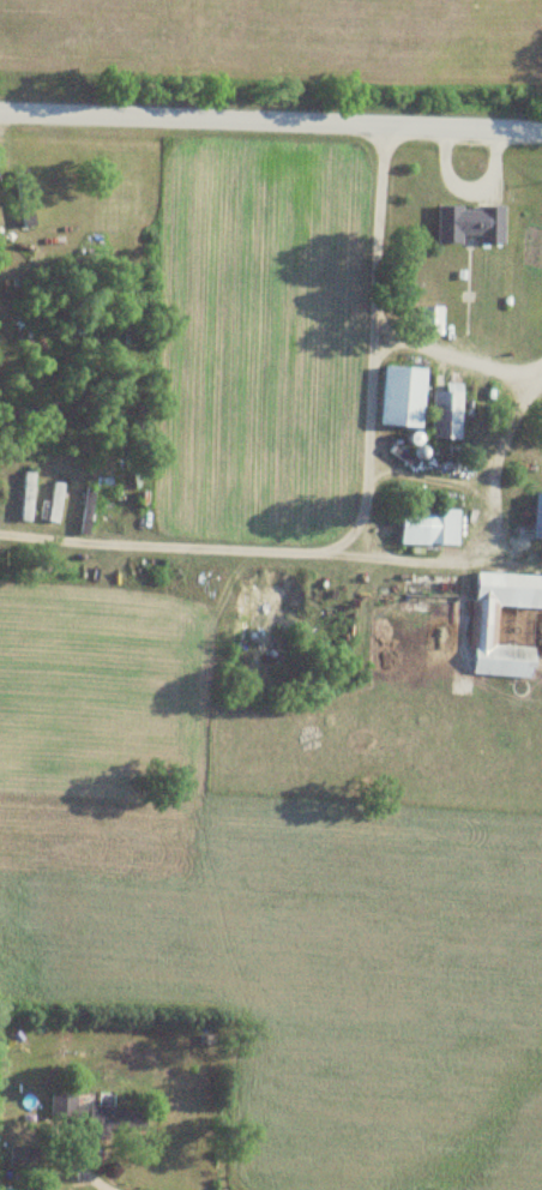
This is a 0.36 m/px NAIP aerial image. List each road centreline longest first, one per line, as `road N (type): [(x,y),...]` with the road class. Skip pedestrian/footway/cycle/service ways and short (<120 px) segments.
road 1 (residential): [(541,132),(0,113)]

